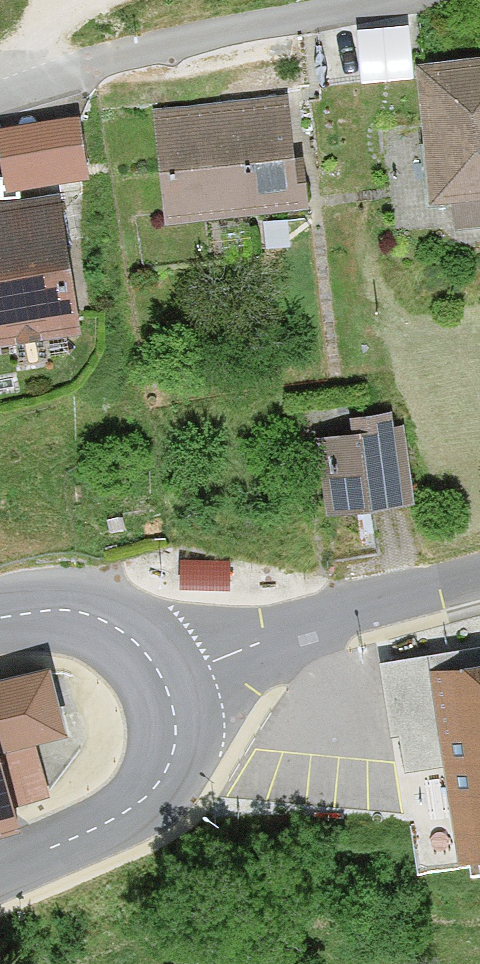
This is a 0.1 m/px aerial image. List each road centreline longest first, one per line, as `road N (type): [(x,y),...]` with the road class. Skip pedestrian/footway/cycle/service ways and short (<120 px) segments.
road 1 (residential): [(0,95),(143,50),(374,0)]
road 2 (tertiary): [(479,579),(163,673)]
road 3 (tertiary): [(163,673),(176,716),(174,755),(148,794),(103,825),(0,871)]
road 4 (tertiary): [(0,618),(78,611),(127,634),(163,673)]

